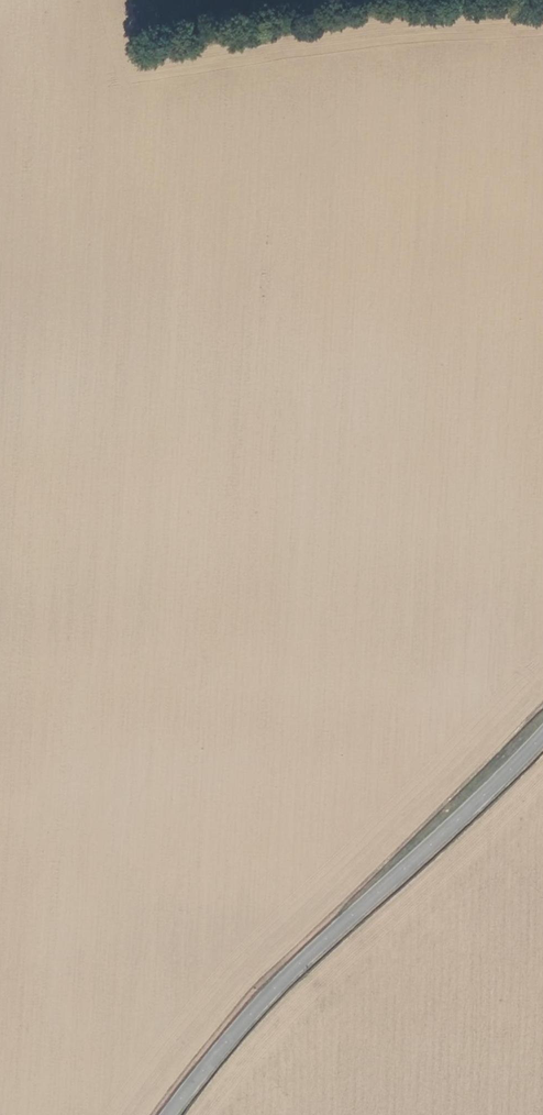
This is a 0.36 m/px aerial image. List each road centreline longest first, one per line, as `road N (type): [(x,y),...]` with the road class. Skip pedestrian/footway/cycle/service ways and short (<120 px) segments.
road 1 (tertiary): [(168,1114),(266,995),(542,735)]

